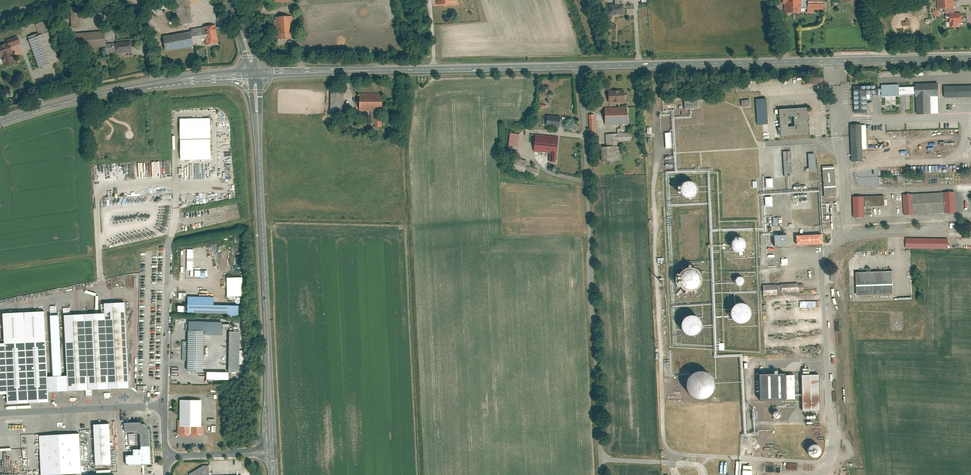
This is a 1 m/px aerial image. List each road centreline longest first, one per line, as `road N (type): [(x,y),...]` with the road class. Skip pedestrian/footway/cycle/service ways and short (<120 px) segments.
road 1 (secondary): [(970,57),(259,73)]
road 2 (tertiary): [(273,449),(259,127)]
road 3 (secondary): [(187,78),(0,122)]
road 4 (unclassified): [(0,411),(165,406)]
road 5 (unclassified): [(169,242),(165,406)]

